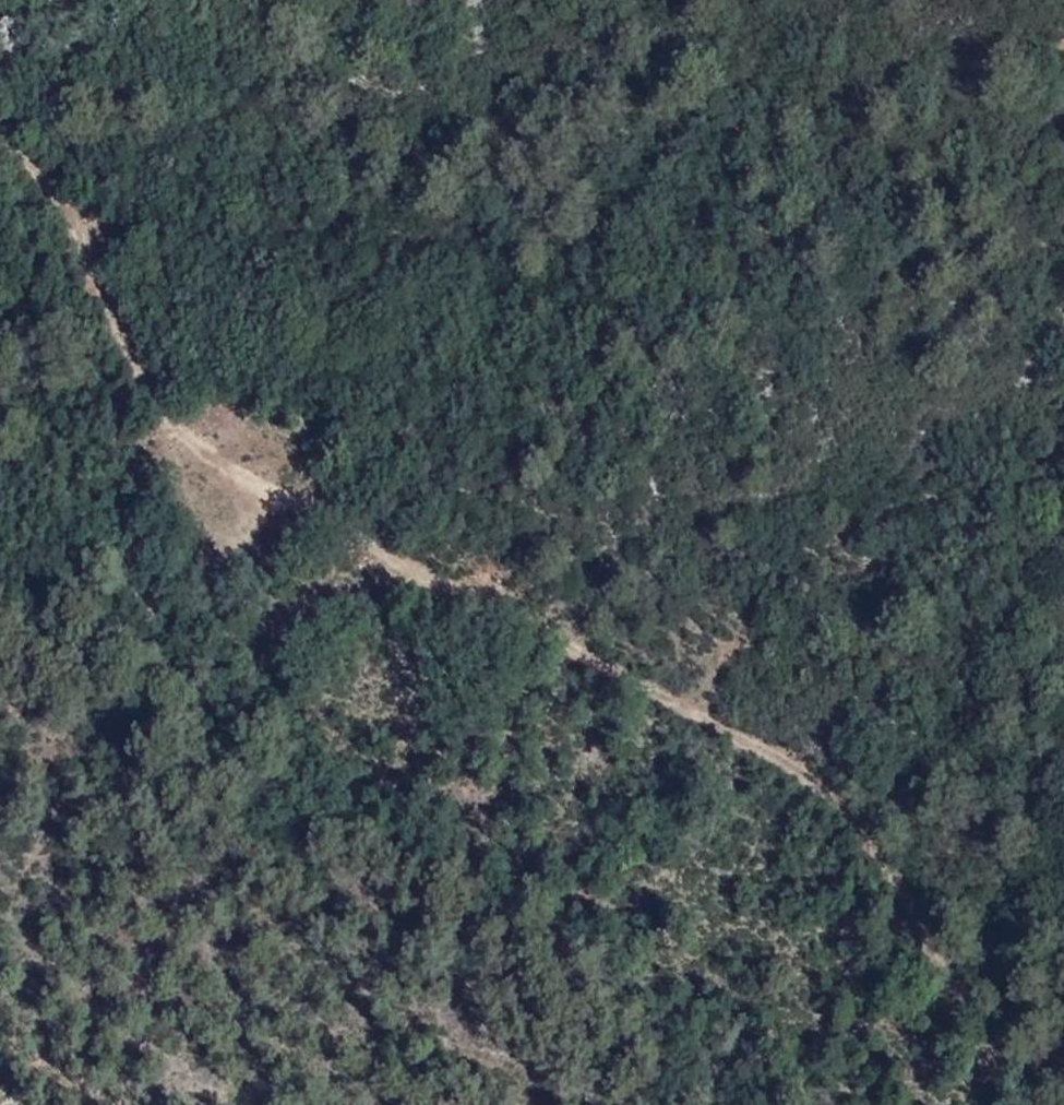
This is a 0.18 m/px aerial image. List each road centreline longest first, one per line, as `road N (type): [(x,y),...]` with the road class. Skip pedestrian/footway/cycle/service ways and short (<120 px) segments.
road 1 (track): [(0,135),(79,230),(136,367),(187,440),(536,616),(826,781),(906,894),(1026,1104)]

